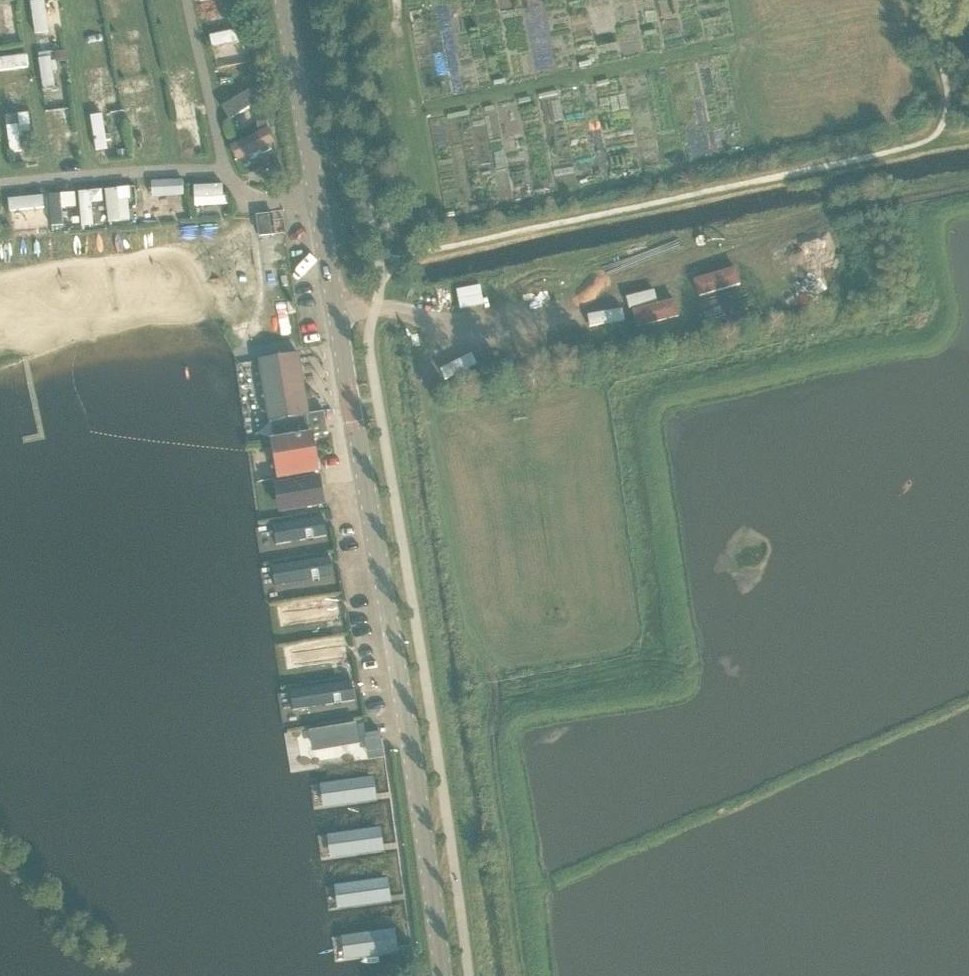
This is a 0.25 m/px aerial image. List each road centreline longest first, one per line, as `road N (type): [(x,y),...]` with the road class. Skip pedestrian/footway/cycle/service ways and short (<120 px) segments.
road 1 (tertiary): [(442,975),(288,0)]
road 2 (track): [(337,314),(457,317),(700,267)]

